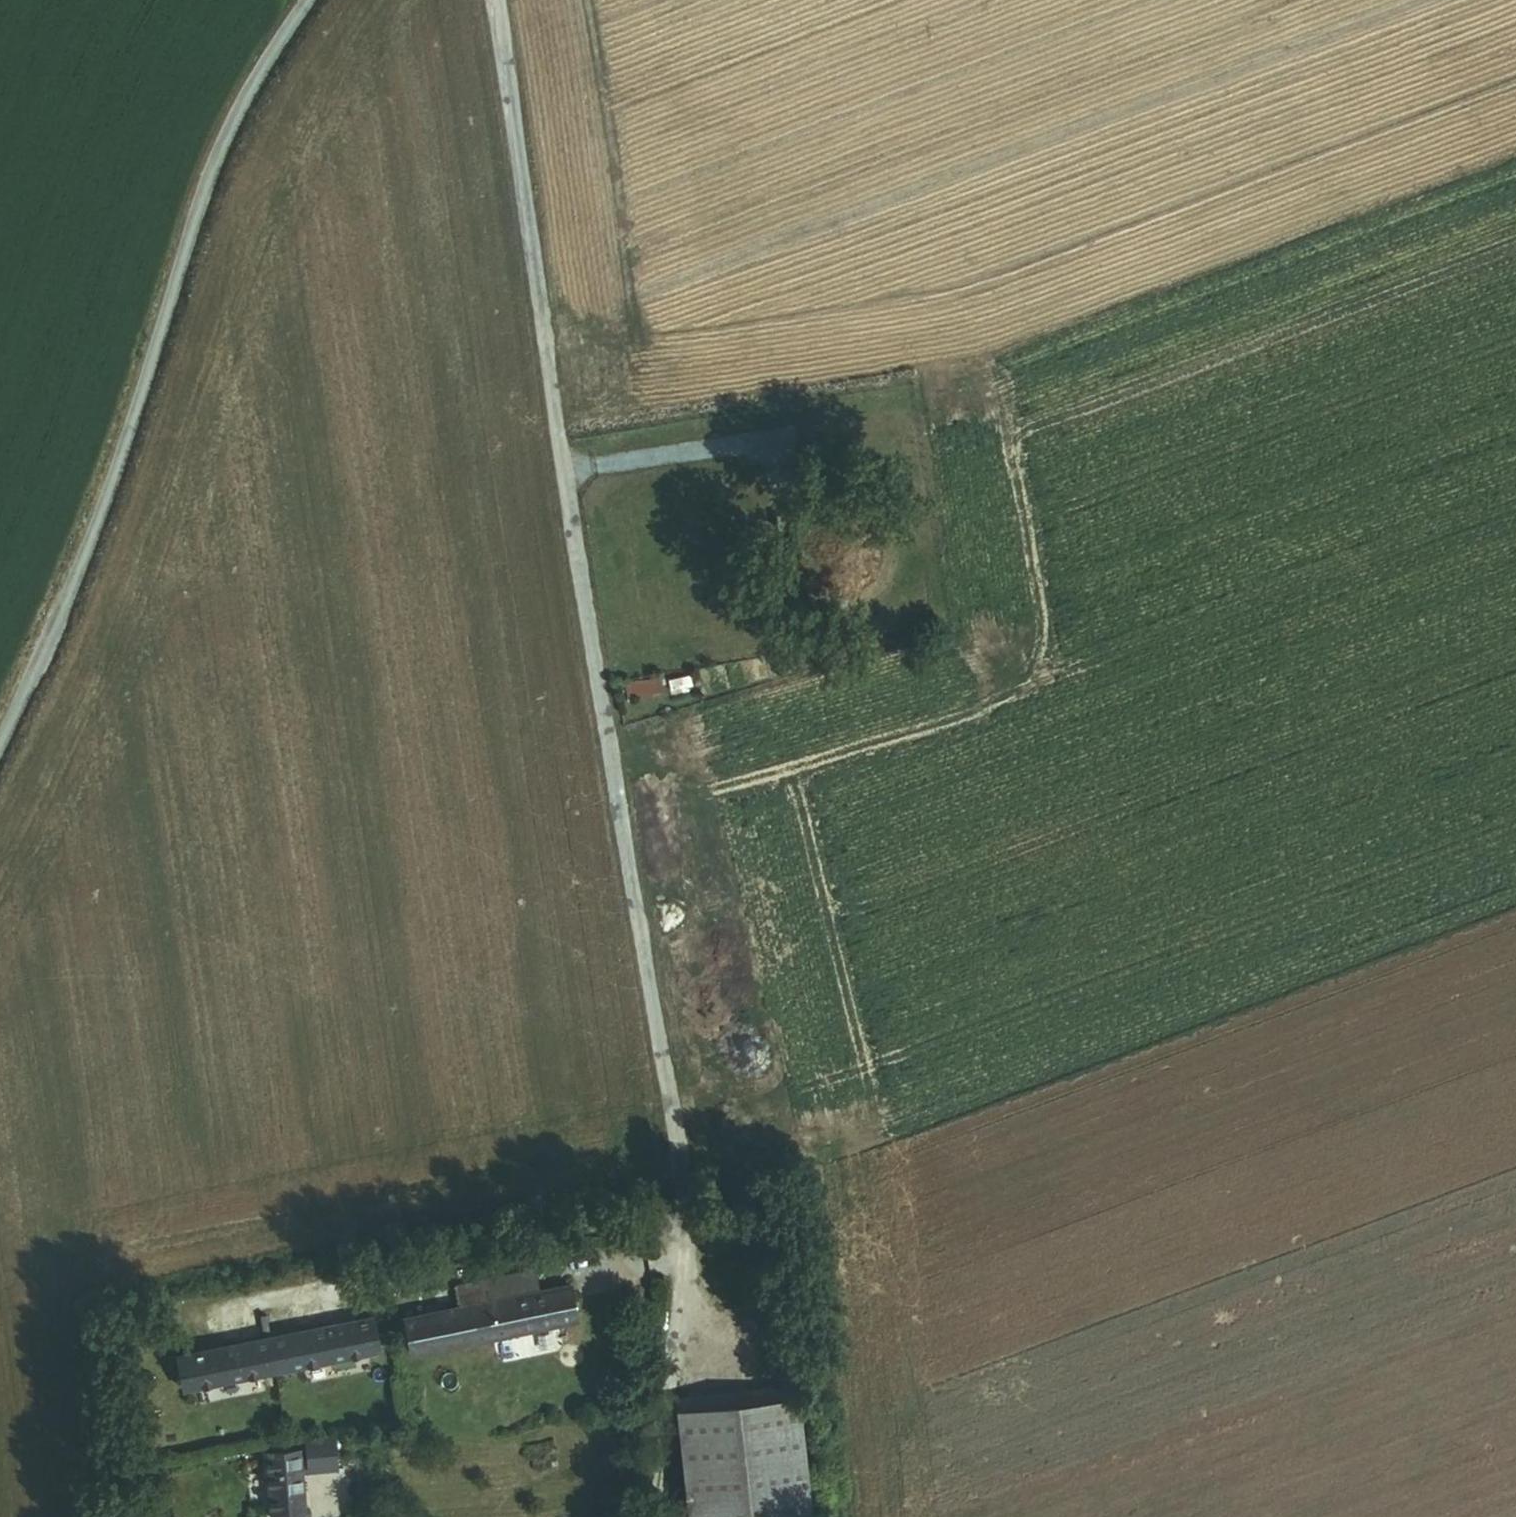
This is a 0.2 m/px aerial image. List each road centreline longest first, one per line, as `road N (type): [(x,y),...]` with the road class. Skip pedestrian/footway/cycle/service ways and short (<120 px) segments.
road 1 (unclassified): [(311,0),(260,75),(188,232),(84,562),(0,741)]

